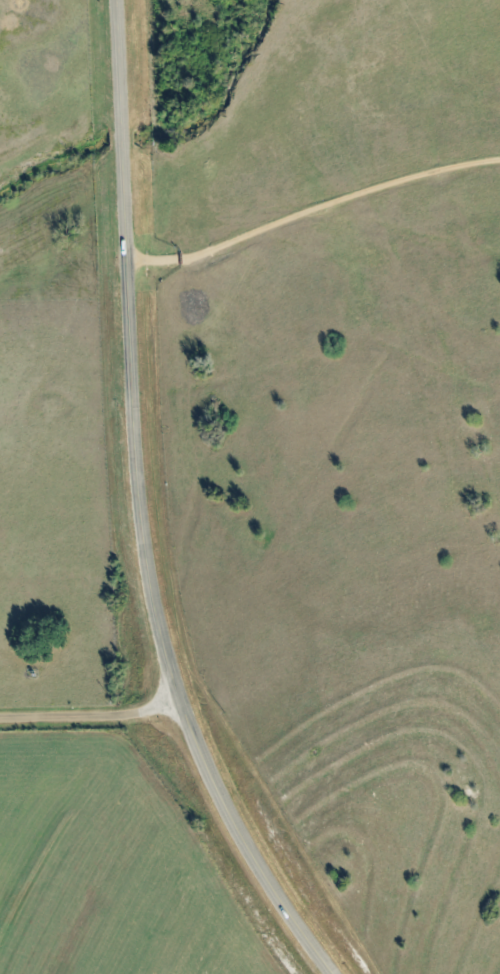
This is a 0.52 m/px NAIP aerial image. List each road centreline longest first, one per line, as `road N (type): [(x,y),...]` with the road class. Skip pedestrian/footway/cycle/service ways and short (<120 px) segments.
road 1 (secondary): [(337,973),(231,818),(169,668),(132,456),(116,0)]
road 2 (track): [(125,250),(188,251),(375,183),(499,152)]
road 3 (residential): [(0,718),(118,715),(179,695)]

